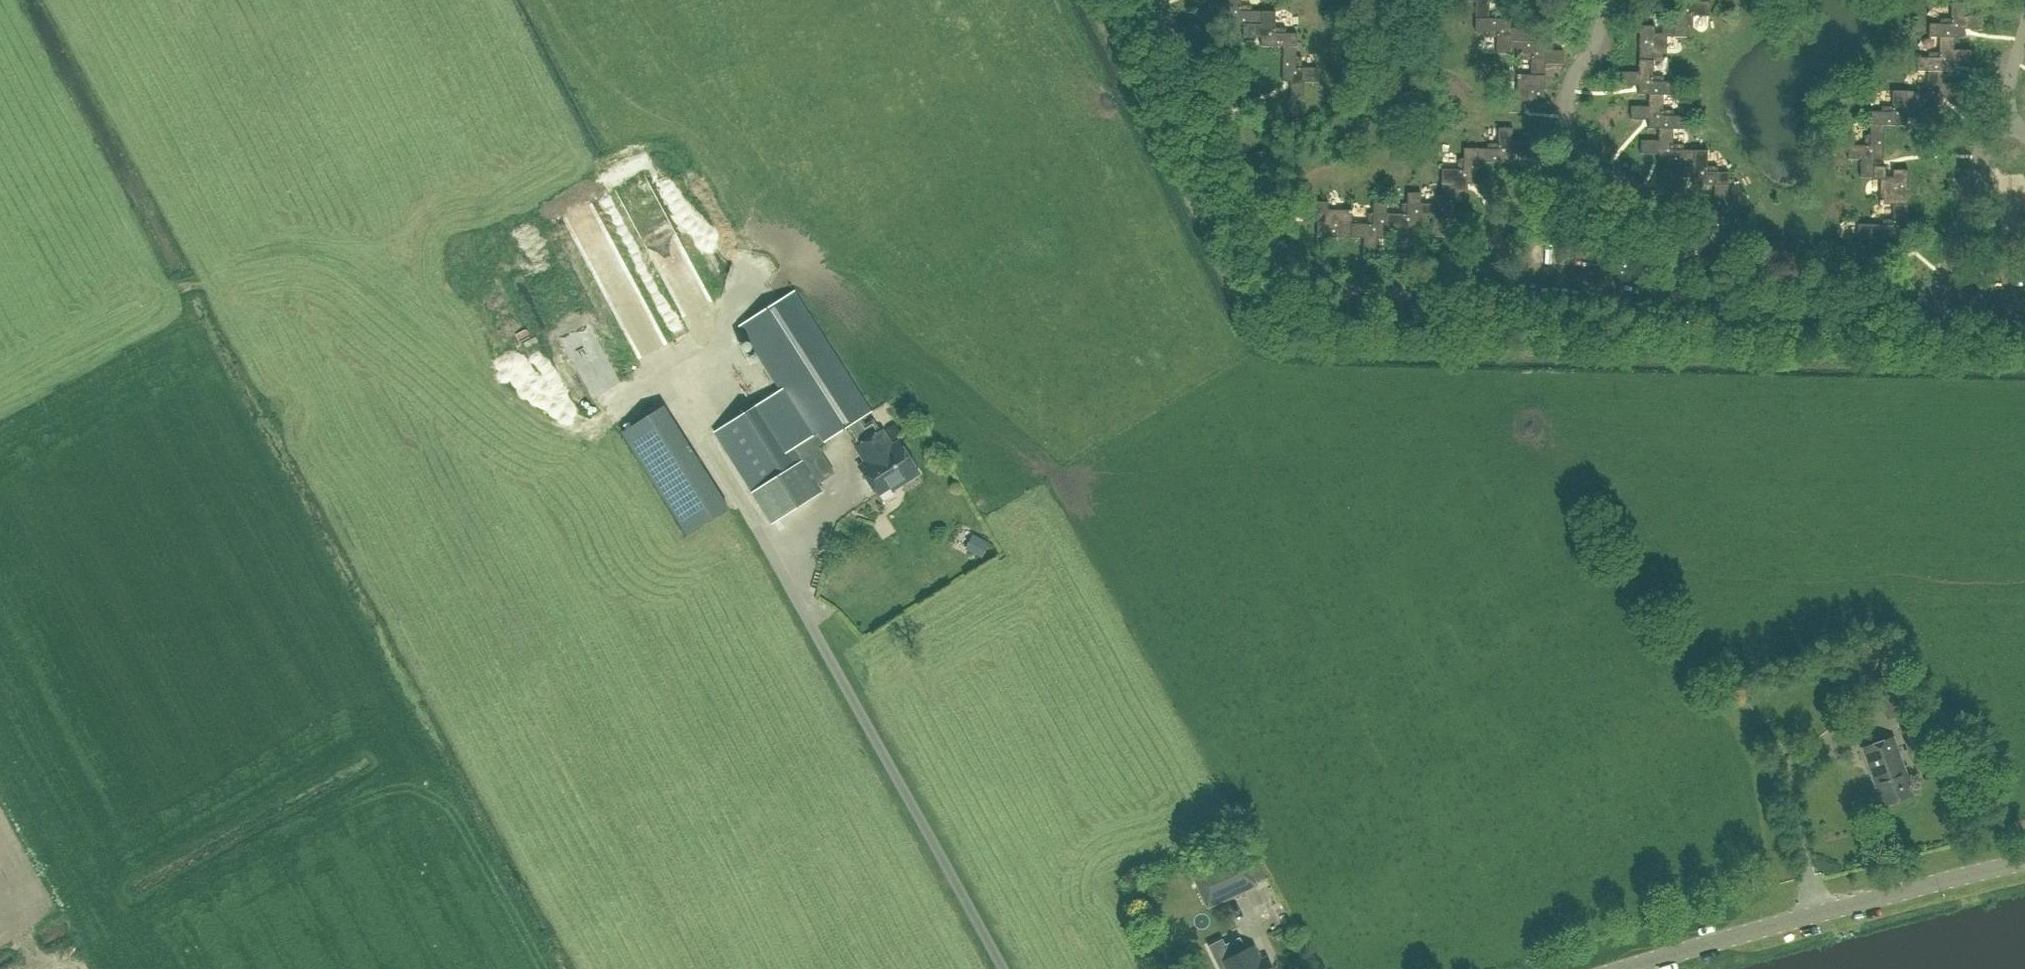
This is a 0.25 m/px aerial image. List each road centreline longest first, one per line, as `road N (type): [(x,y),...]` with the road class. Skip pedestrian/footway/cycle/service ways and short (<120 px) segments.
road 1 (tertiary): [(2024,860),(1630,968)]

